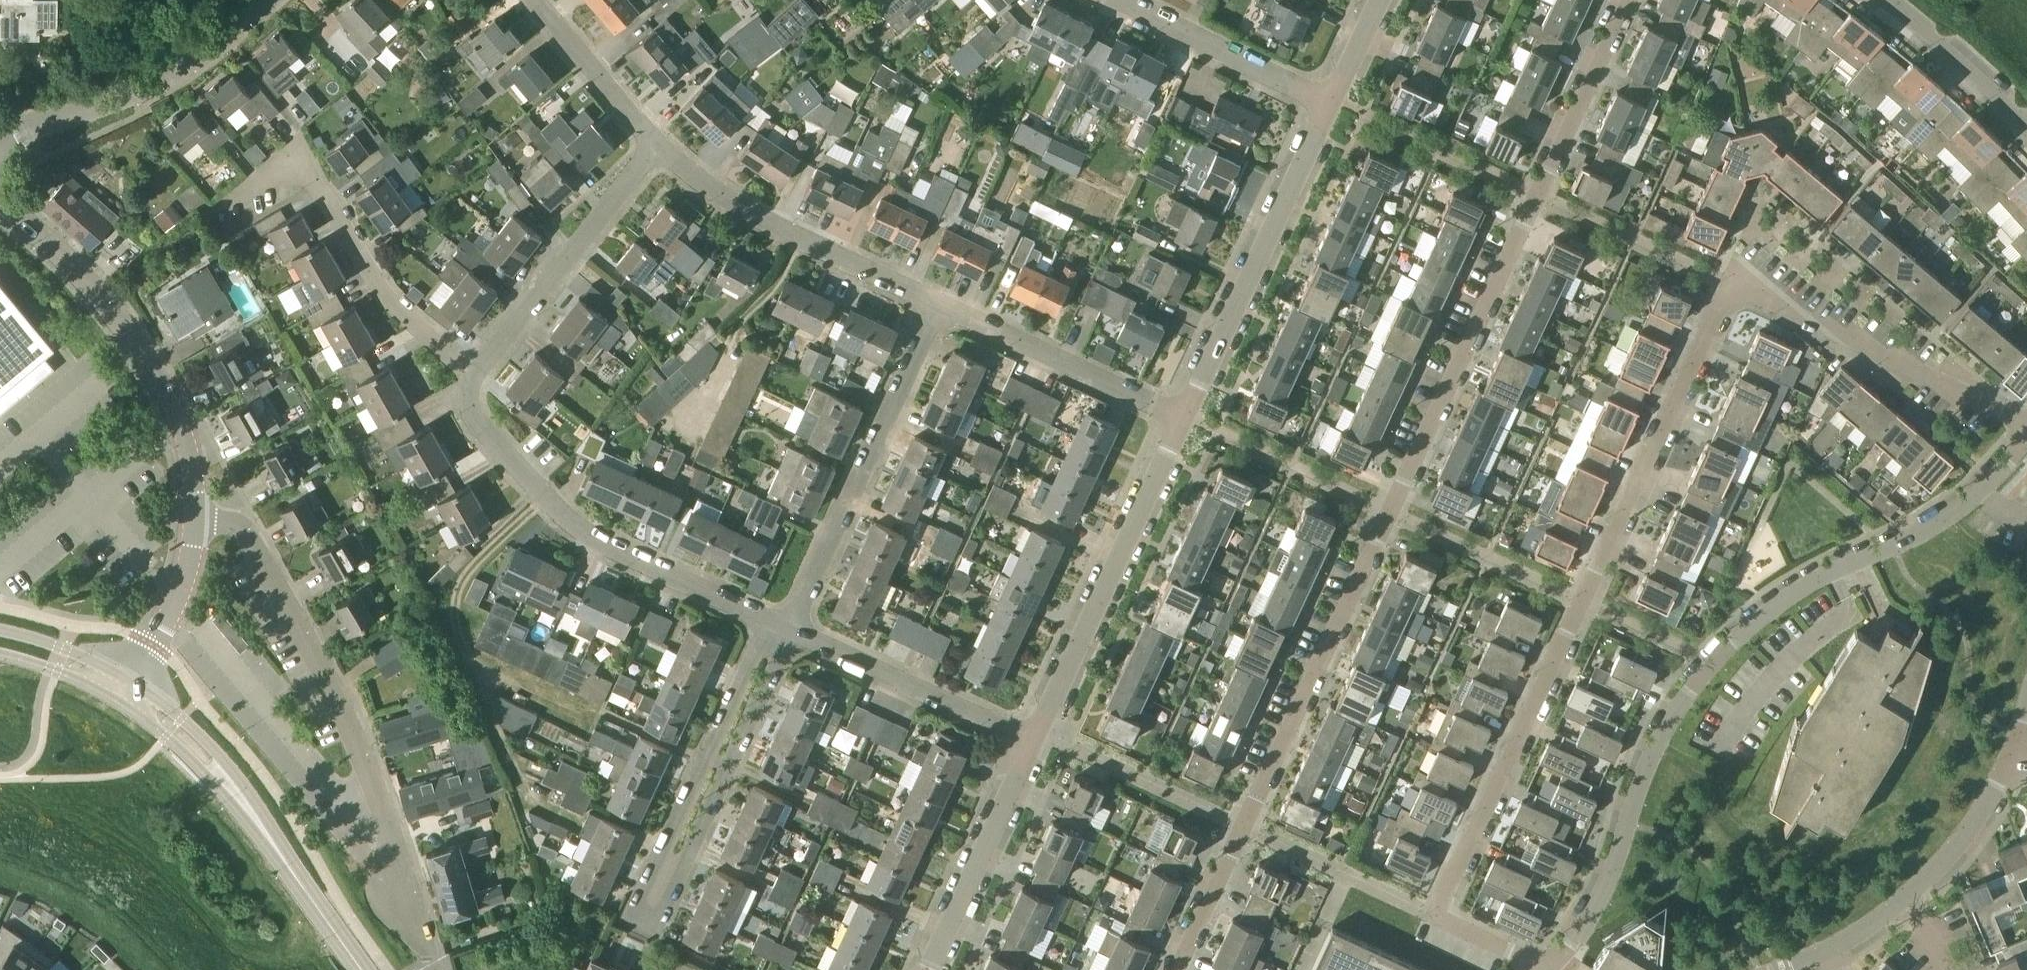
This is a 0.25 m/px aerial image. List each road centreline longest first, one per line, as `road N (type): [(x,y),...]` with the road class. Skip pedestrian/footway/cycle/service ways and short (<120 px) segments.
road 1 (residential): [(1178,969),(1630,0)]
road 2 (residential): [(2026,426),(1859,355),(1732,283),(1439,918)]
road 3 (residential): [(1439,918),(1538,962),(1562,956),(1588,917),(1662,729),(1710,660),(1756,616),(1831,568),(1925,528),(1974,496),(2026,438)]
road 4 (residential): [(765,621),(639,904),(643,920),(659,912),(787,630)]
road 5 (residential): [(197,514),(241,527),(324,679),(372,774),(439,965)]
road 6 (residential): [(765,621),(592,540),(564,517),(474,420),(474,378)]
road 7 (tertiary): [(197,514),(187,438),(138,340),(88,278),(0,201)]
road 8 (residential): [(474,378),(377,288),(330,202),(298,163),(225,215)]
road 9 (tertiary): [(363,969),(251,811),(176,729),(125,691)]
road 10 (residential): [(787,630),(939,304)]
road 11 (residential): [(1036,738),(1183,415)]
road 12 (residential): [(1183,415),(1329,102)]
road 13 (residential): [(939,304),(768,222),(662,149)]
road 14 (residential): [(474,378),(662,149)]
road 15 (residential): [(0,138),(151,81),(251,0)]
road 16 (residential): [(1036,738),(787,630)]
road 17 (residential): [(1183,415),(939,304)]
road 18 (residential): [(925,969),(1036,738)]
road 19 (residential): [(1329,102),(1121,0)]
road 20 (residential): [(662,149),(535,0)]
road 21 (tertiary): [(125,691),(175,608),(191,567),(197,514)]
road 22 (residential): [(2026,124),(1883,0)]
road 23 (residential): [(1906,902),(1962,849),(2014,760)]
road 24 (tertiary): [(125,691),(85,658),(0,630)]
road 25 (residential): [(1791,969),(1837,950),(1906,902)]
road 26 (tertiary): [(0,655),(125,691)]

